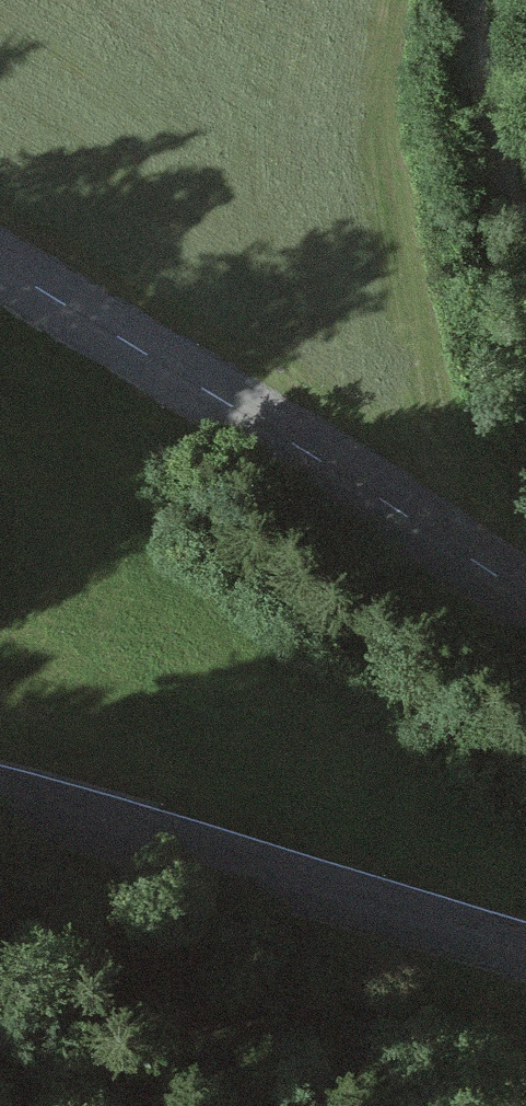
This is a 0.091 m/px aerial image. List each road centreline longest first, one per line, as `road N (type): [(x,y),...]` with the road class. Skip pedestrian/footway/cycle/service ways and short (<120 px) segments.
road 1 (tertiary): [(0,262),(525,602)]
road 2 (tertiary): [(525,952),(0,795)]
road 3 (track): [(0,1036),(73,1050),(261,1009),(525,1006)]
road 4 (track): [(384,36),(456,551)]

